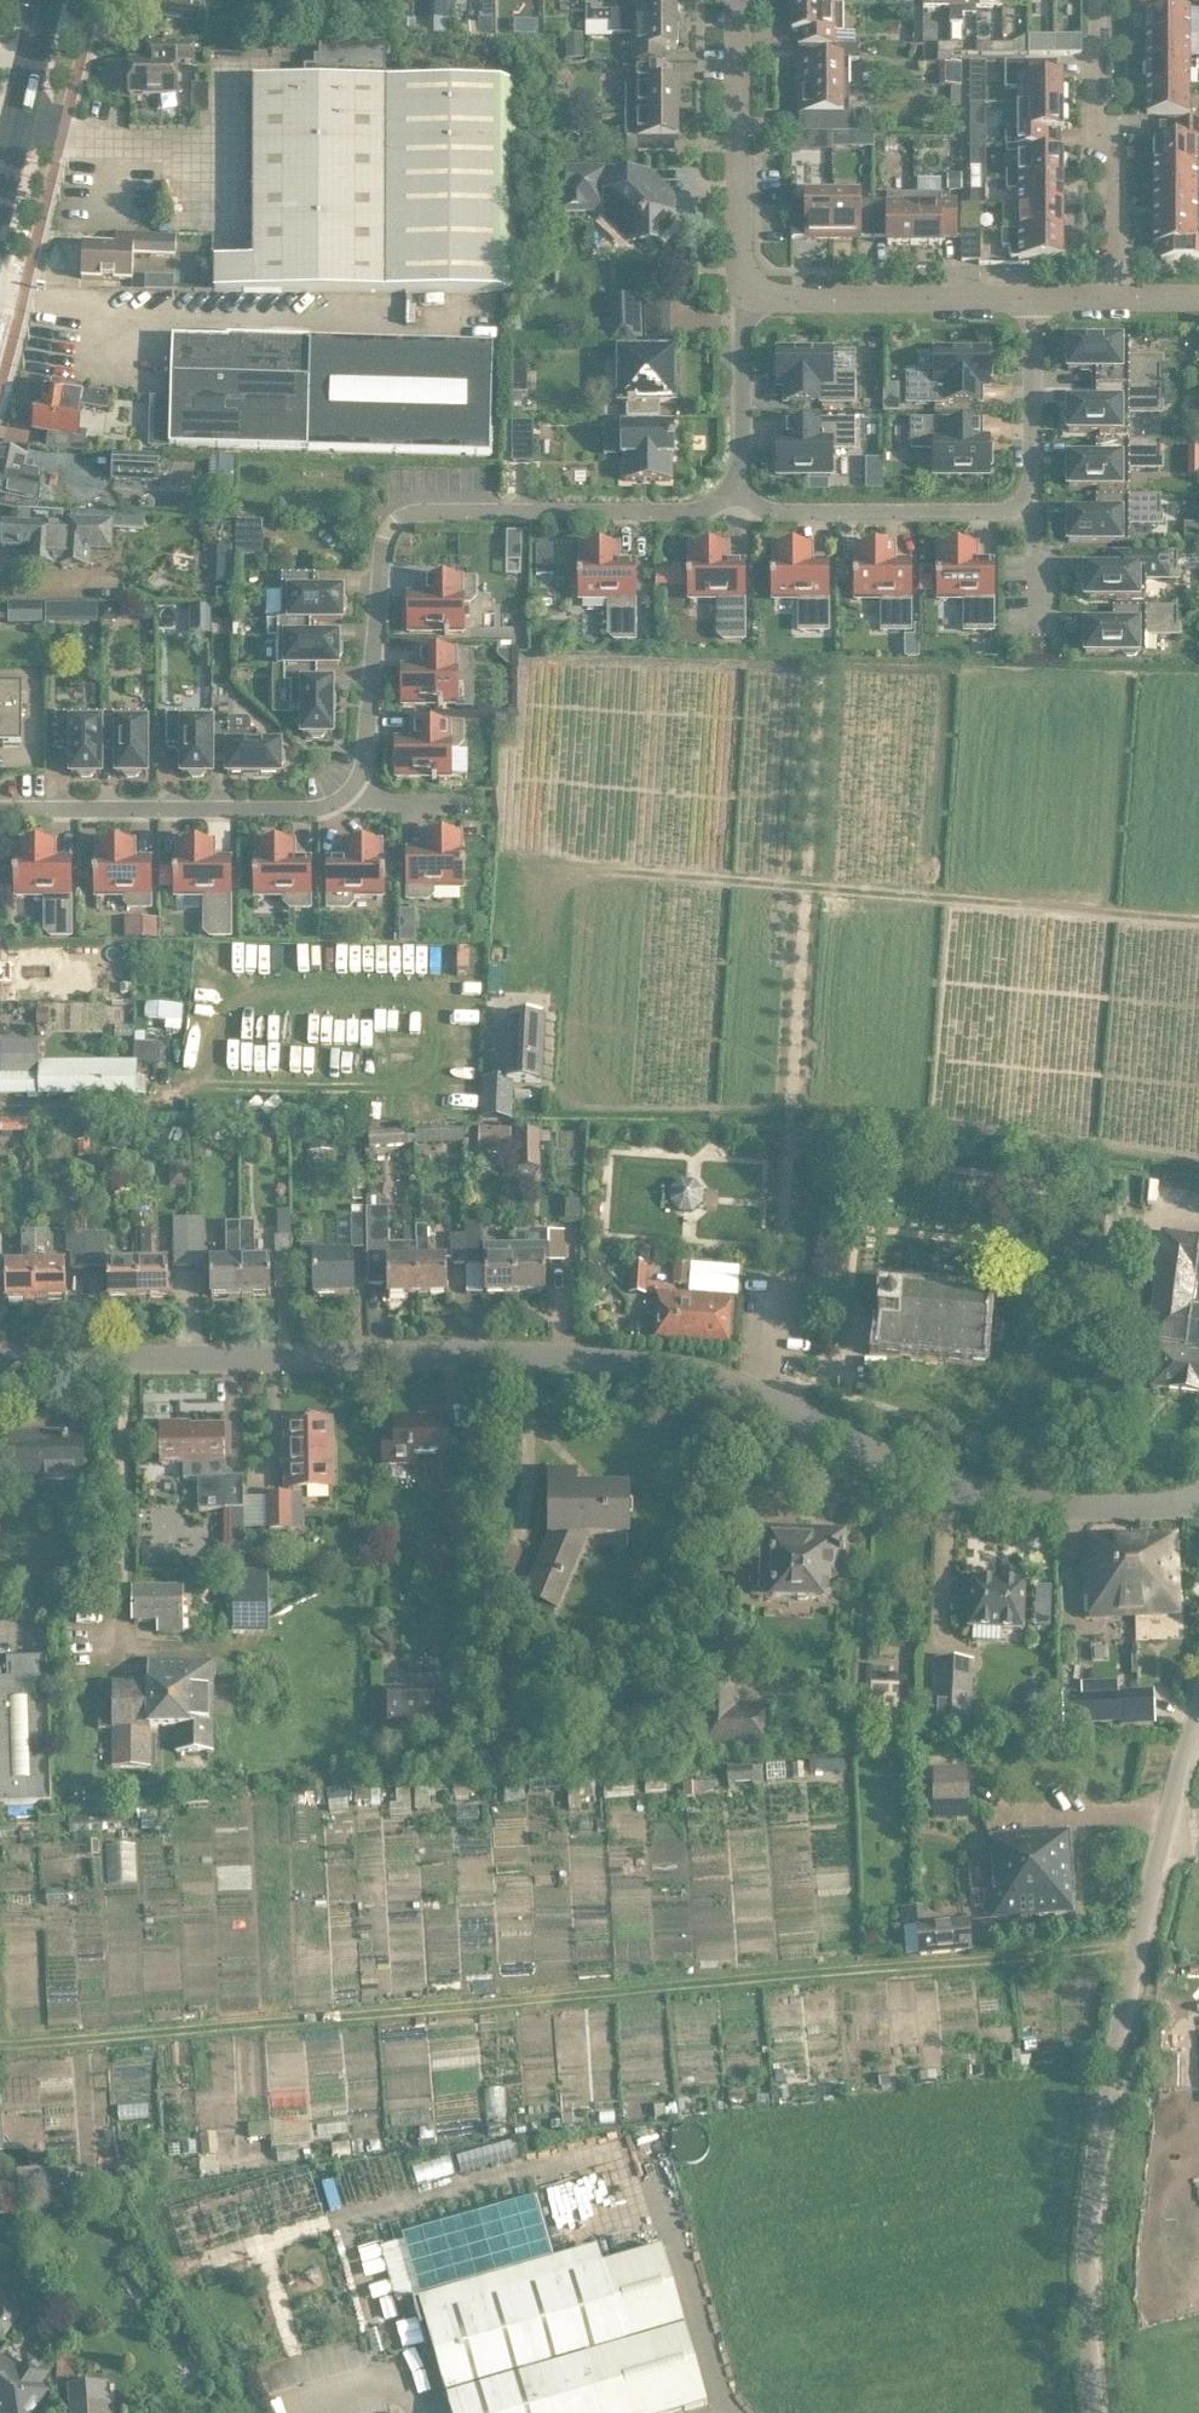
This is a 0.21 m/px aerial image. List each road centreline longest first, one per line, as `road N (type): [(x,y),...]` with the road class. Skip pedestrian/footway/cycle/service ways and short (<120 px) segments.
road 1 (residential): [(1198,1502),(1000,1501),(742,1387),(654,1361),(527,1351),(0,1360)]
road 2 (track): [(0,2049),(1140,1948)]
road 3 (residential): [(0,811),(336,800),(360,775),(382,538),(405,515),(739,509)]
road 4 (unclassified): [(1099,2412),(1091,2226),(1112,2071),(1198,1719)]
road 5 (residential): [(1096,0),(1095,121),(1118,146),(1117,299)]
road 6 (residential): [(743,303),(738,0)]
road 7 (residential): [(1031,299),(743,303)]
road 8 (residential): [(739,509),(1004,511),(1020,504)]
road 9 (residential): [(1020,504),(1028,485),(1031,299)]
road 10 (residential): [(739,509),(743,303)]
road 11 (primary): [(0,193),(46,0)]
road 12 (residential): [(1020,504),(1038,555),(1039,622)]

